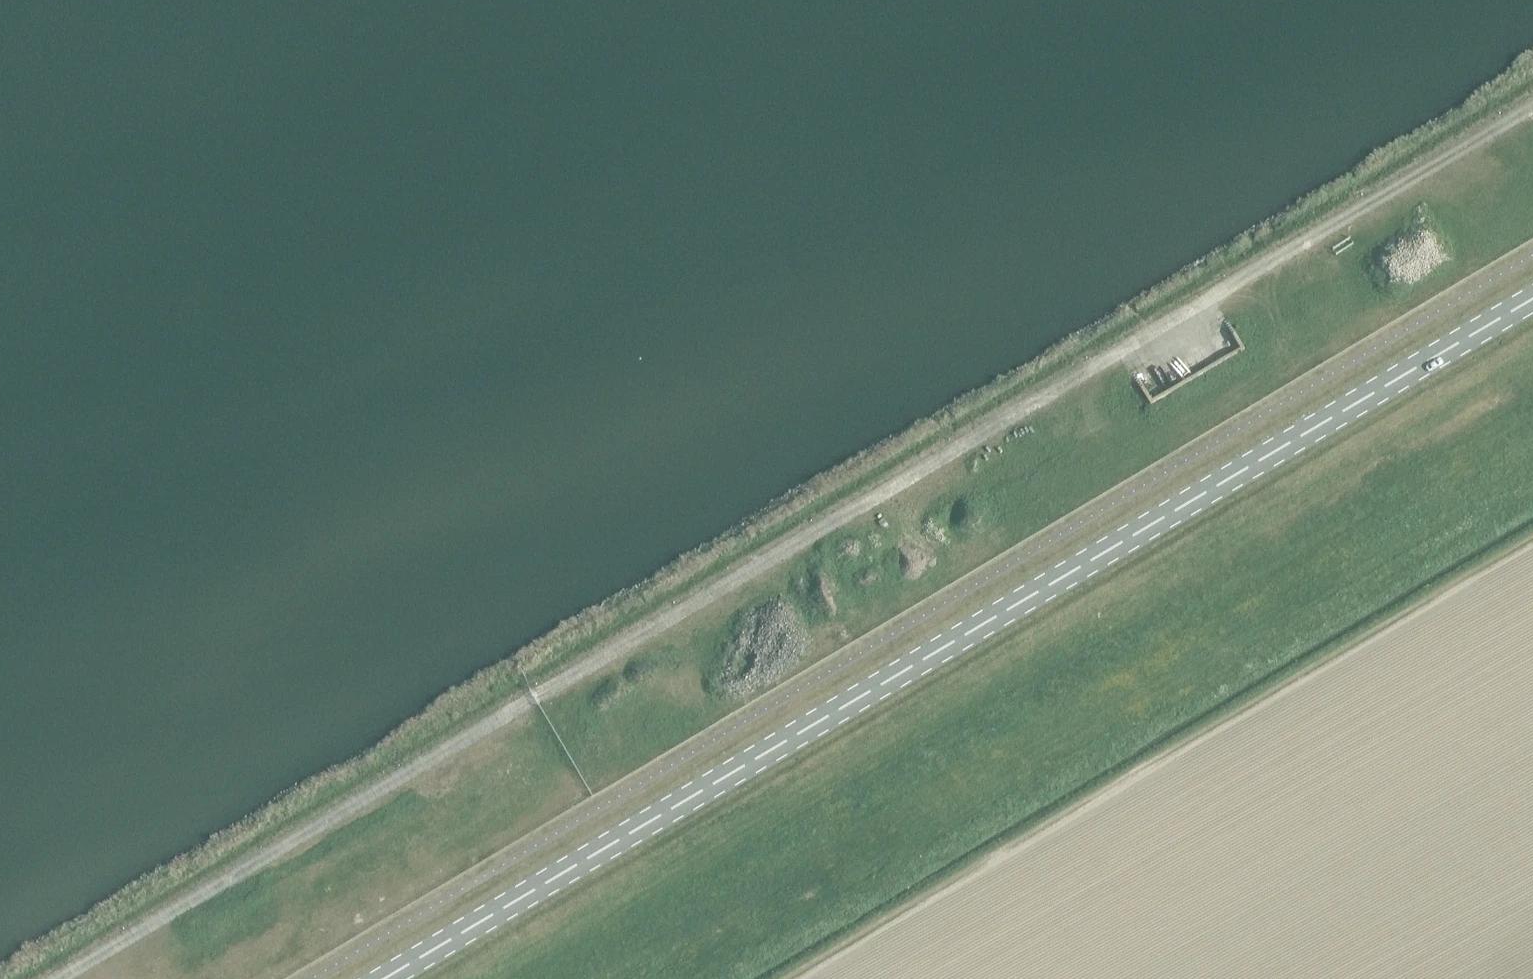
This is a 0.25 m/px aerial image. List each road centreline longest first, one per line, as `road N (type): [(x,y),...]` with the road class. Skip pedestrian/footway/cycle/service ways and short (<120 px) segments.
road 1 (secondary): [(376,978),(1532,295)]

